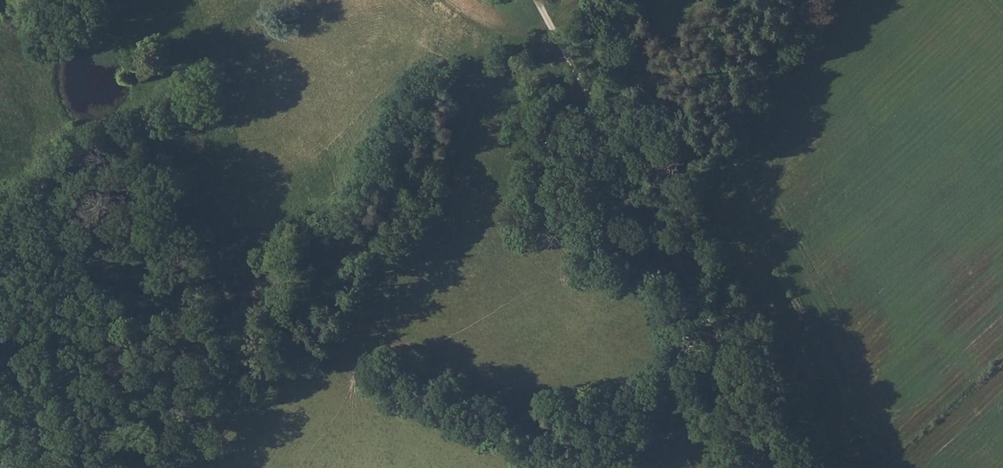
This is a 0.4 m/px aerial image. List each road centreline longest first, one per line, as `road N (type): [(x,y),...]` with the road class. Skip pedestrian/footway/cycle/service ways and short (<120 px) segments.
road 1 (residential): [(546,0),(797,467)]

